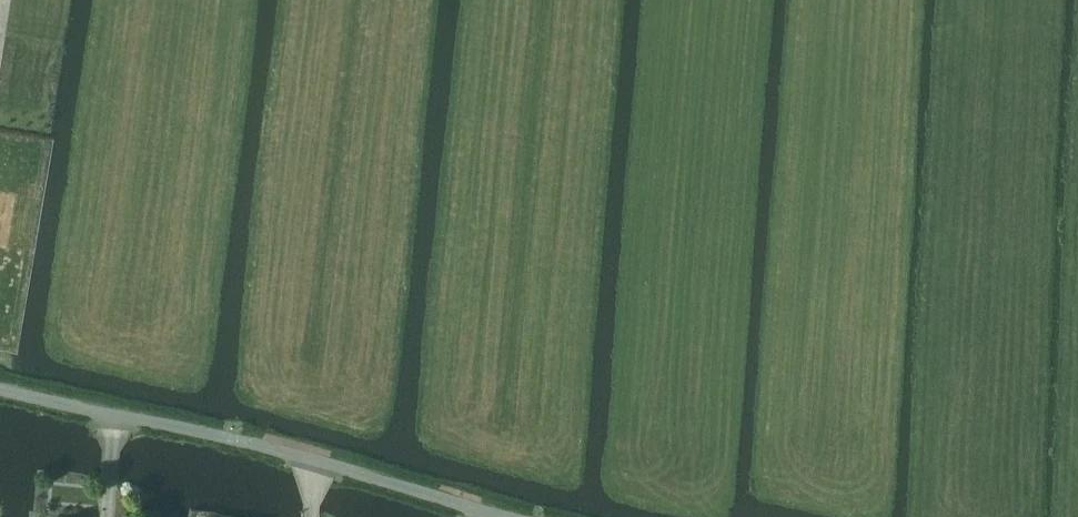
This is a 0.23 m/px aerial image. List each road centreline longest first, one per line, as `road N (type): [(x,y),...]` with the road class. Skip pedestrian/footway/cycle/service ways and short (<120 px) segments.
road 1 (unclassified): [(493,516),(317,464),(0,388)]

